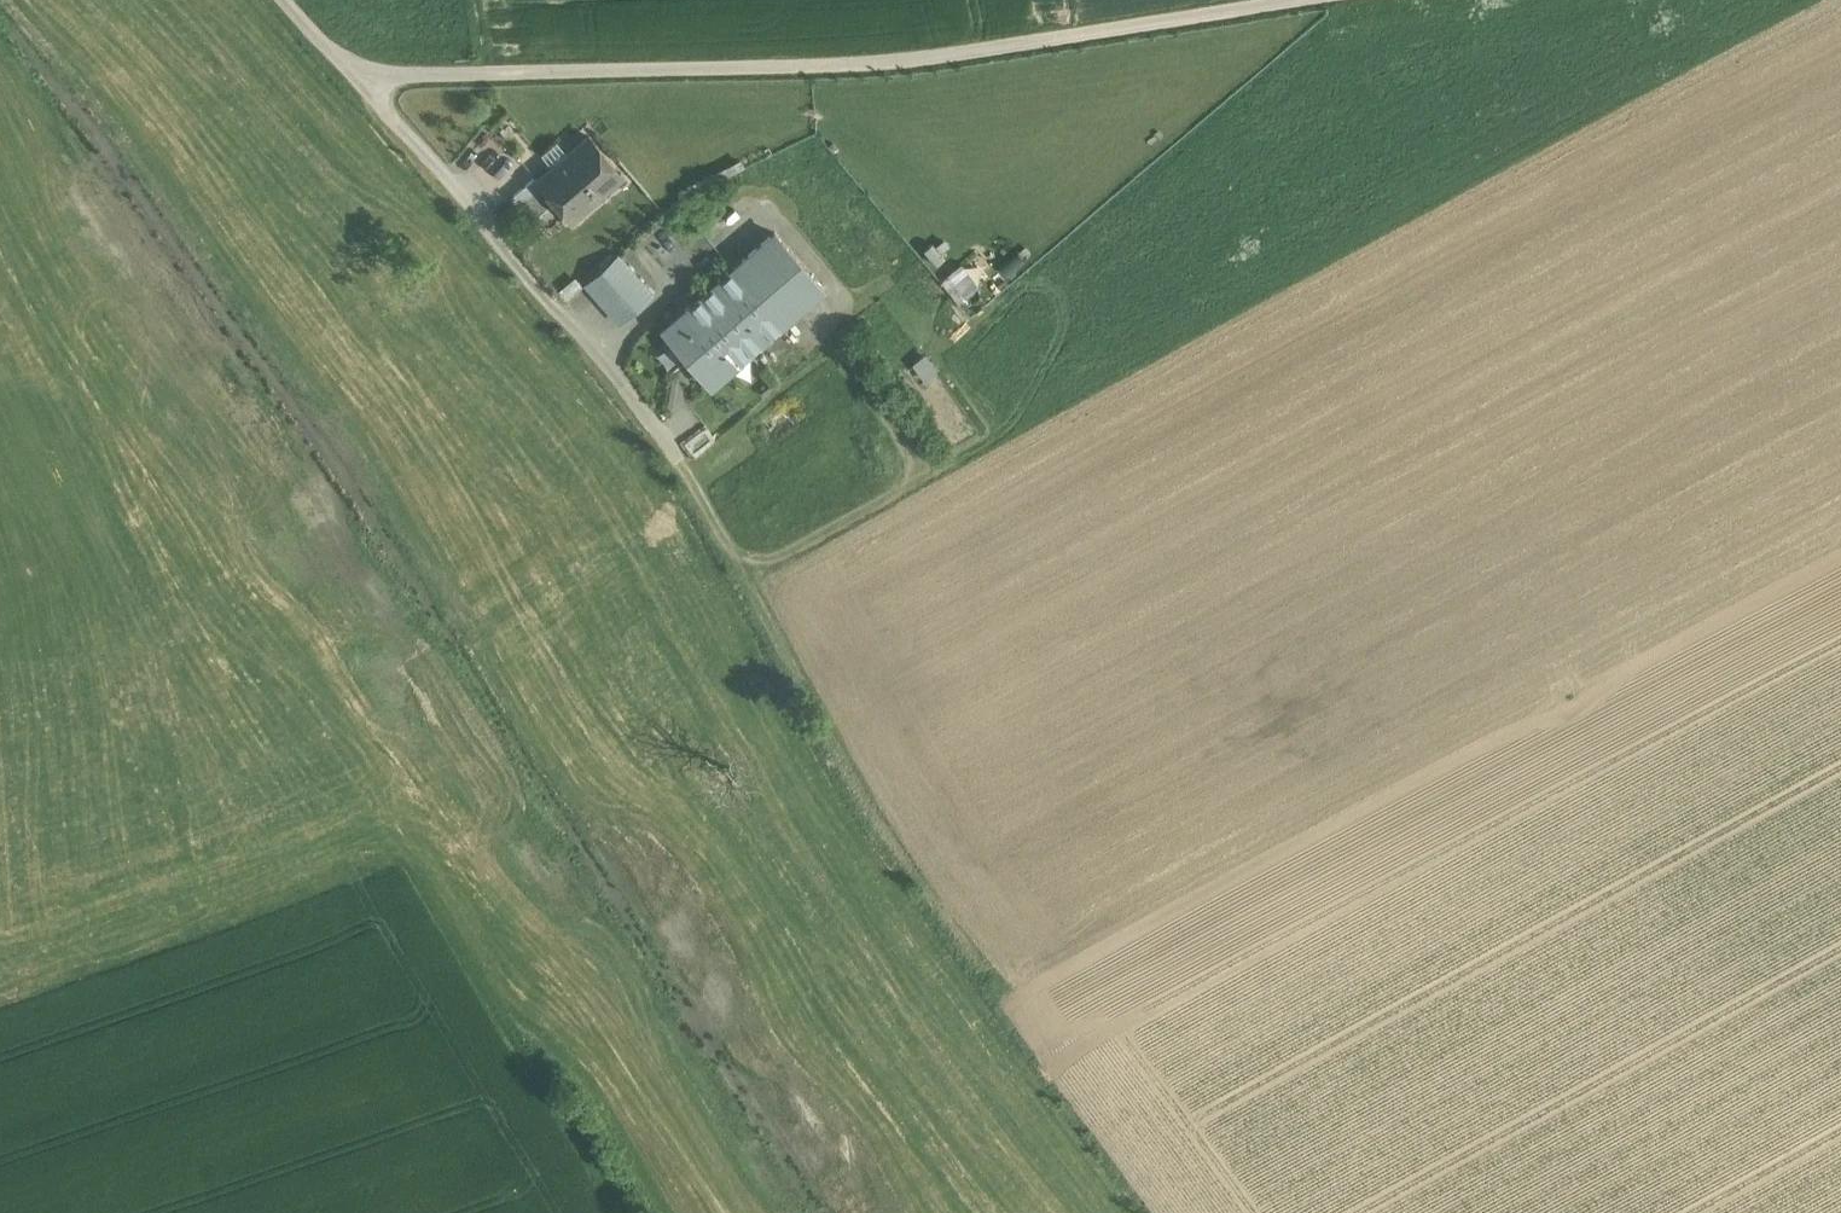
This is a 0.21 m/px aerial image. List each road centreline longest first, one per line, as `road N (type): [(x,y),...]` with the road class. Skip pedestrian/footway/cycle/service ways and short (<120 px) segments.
road 1 (track): [(1302,0),(885,63),(449,76),(363,72),(329,47),(291,0)]
road 2 (track): [(363,72),(665,435)]
road 3 (track): [(625,1212),(492,995)]

